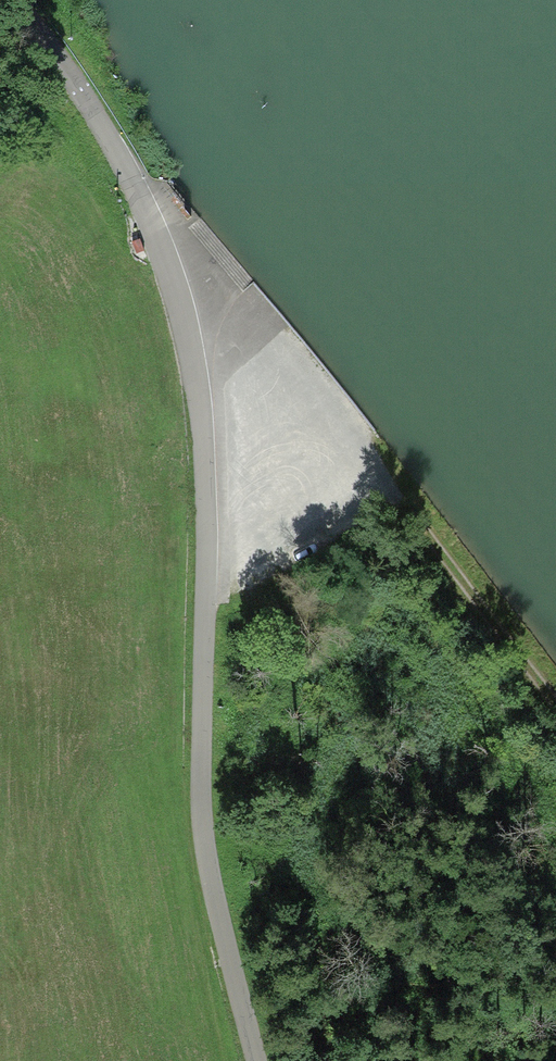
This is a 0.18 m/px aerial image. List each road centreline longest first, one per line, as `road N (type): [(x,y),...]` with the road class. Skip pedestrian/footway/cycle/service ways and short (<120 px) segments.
road 1 (unclassified): [(10,0),(131,183),(165,258),(188,345),(204,443),(201,830),(256,1060)]
road 2 (track): [(555,704),(406,507),(165,258)]

